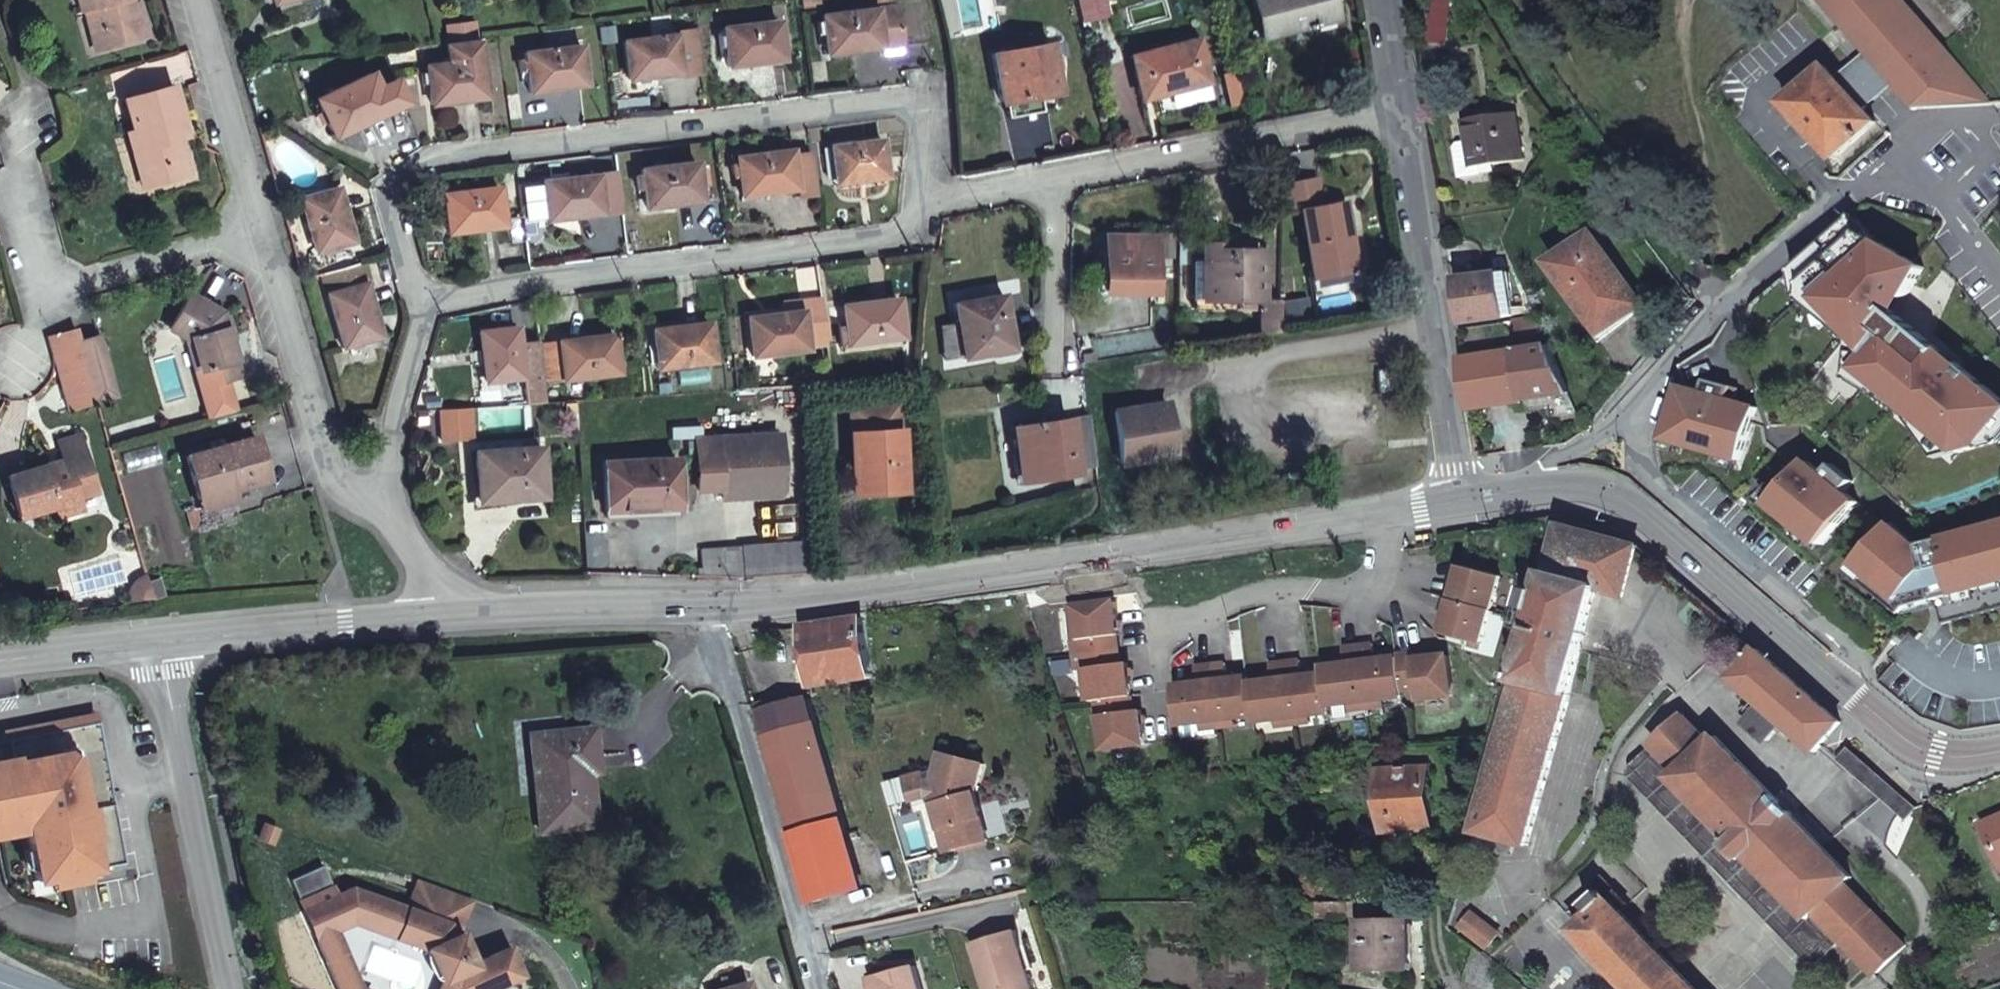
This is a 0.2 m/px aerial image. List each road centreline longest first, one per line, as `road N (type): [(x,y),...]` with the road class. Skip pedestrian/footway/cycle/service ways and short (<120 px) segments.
road 1 (residential): [(914,200),(924,88),(435,156),(389,185),(427,295)]
road 2 (tertiary): [(713,611),(840,598),(1458,501)]
road 3 (residential): [(427,295),(456,299),(549,276),(911,231),(914,200)]
road 4 (residential): [(268,226),(50,293),(18,196),(28,114),(0,32)]
road 5 (residential): [(1458,501),(1405,109)]
road 6 (residential): [(713,611),(817,988)]
road 7 (tertiary): [(1533,486),(1582,483),(1627,502),(1842,698)]
road 8 (residential): [(1842,698),(1838,641),(1650,472),(1636,417)]
road 9 (residential): [(1893,175),(1696,314),(1636,417)]
road 10 (residential): [(1056,173),(1405,109)]
road 11 (residential): [(154,644),(226,988)]
road 12 (residential): [(390,516),(338,473),(268,226)]
road 13 (tertiary): [(154,644),(442,613)]
road 14 (tertiary): [(442,613),(713,611)]
road 15 (residential): [(268,226),(203,0)]
road 16 (residential): [(390,516),(391,398),(427,295)]
road 17 (residential): [(1056,173),(1061,364)]
road 18 (tertiary): [(1842,698),(1936,757),(1999,747)]
road 19 (tertiary): [(0,661),(154,644)]
road 20 (residential): [(1893,175),(1940,196),(1999,274)]
road 21 (residential): [(914,200),(1056,173)]
road 22 (residential): [(1999,115),(1976,116),(1893,175)]
road 23 (residential): [(1636,417),(1533,486)]

